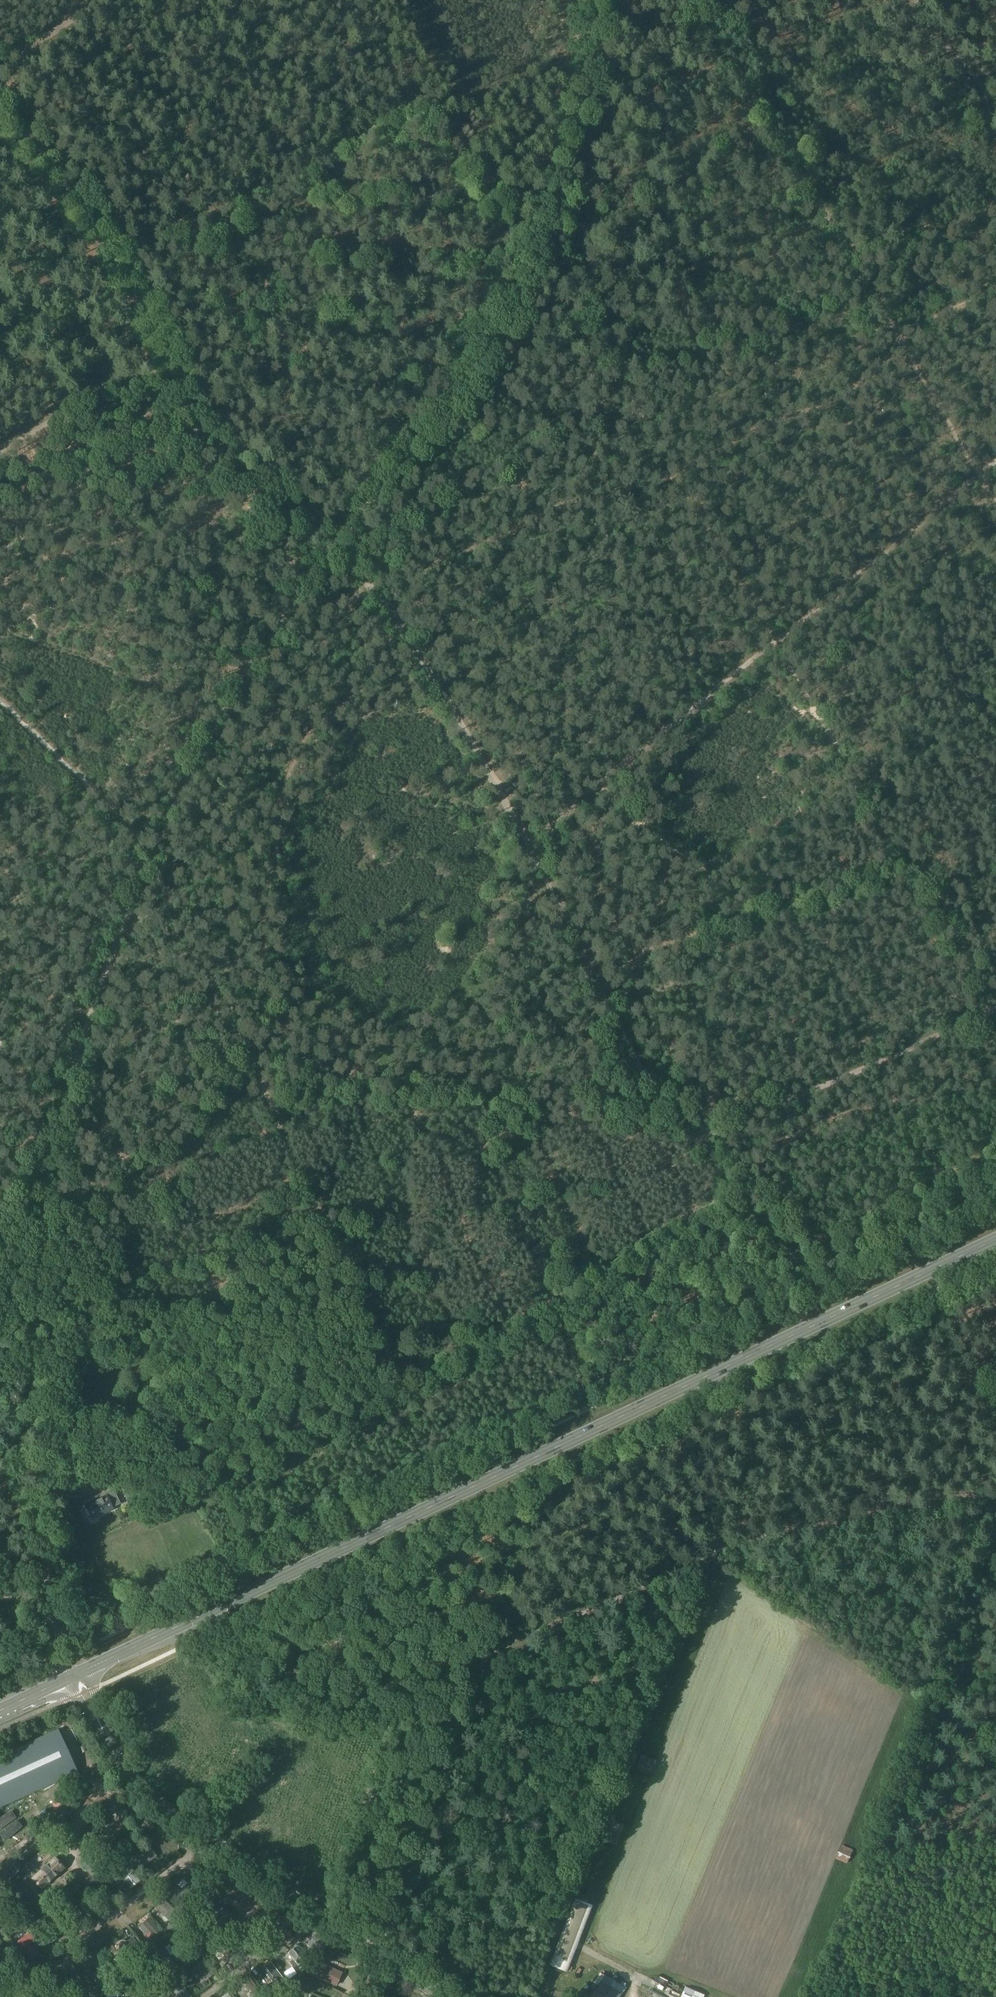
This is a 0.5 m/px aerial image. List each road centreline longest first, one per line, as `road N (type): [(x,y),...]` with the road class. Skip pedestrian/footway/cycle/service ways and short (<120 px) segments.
road 1 (track): [(39,1282),(83,1286),(377,1384),(400,1380),(715,1198),(726,1166),(660,1093),(446,695),(327,531),(179,375),(75,197),(0,113)]
road 2 (secondary): [(74,1675),(995,1239)]
road 3 (track): [(153,848),(205,736),(269,632),(503,328),(541,255)]
road 4 (track): [(995,288),(940,316),(841,397),(753,432),(678,476),(575,501),(426,567),(402,593),(393,618)]
road 5 (track): [(995,460),(529,836)]
road 6 (track): [(150,856),(400,1380)]
road 7 (track): [(53,1160),(78,1044),(153,848),(0,699)]
road 8 (tertiary): [(447,1996),(132,1780),(74,1675)]
road 9 (track): [(0,301),(96,263),(118,265),(412,94)]
road 10 (track): [(54,1632),(33,1379),(50,1192)]
road 11 (track): [(902,343),(695,0)]
road 12 (track): [(995,1004),(701,1136)]
road 13 (track): [(0,552),(179,375)]
road 14 (track): [(0,450),(85,395),(111,363),(129,320),(125,277)]
road 15 (track): [(995,139),(975,72),(917,17),(910,0)]
road 16 (track): [(412,94),(335,0)]

